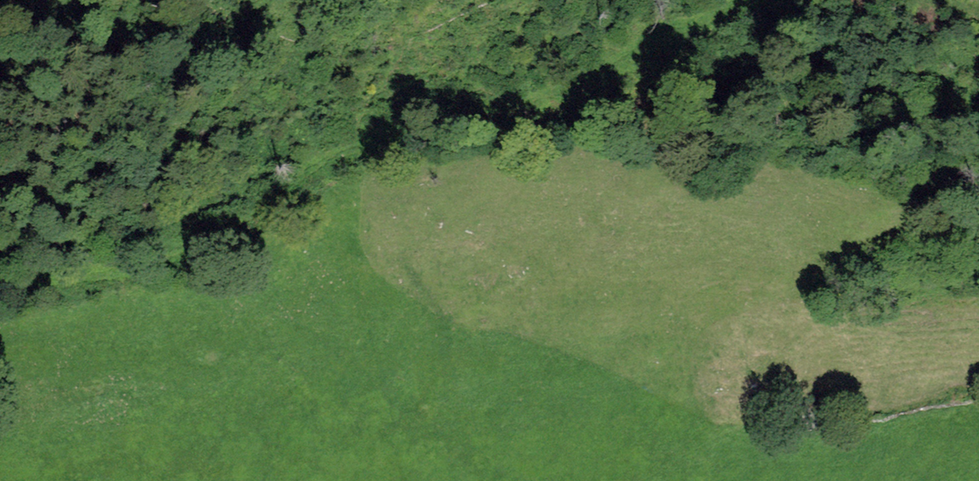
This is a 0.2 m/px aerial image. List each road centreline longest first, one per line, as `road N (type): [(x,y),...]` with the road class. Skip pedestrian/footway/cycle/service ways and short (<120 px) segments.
road 1 (track): [(0,192),(26,208),(198,250),(277,194),(776,0)]
road 2 (track): [(0,286),(125,271),(198,250)]

